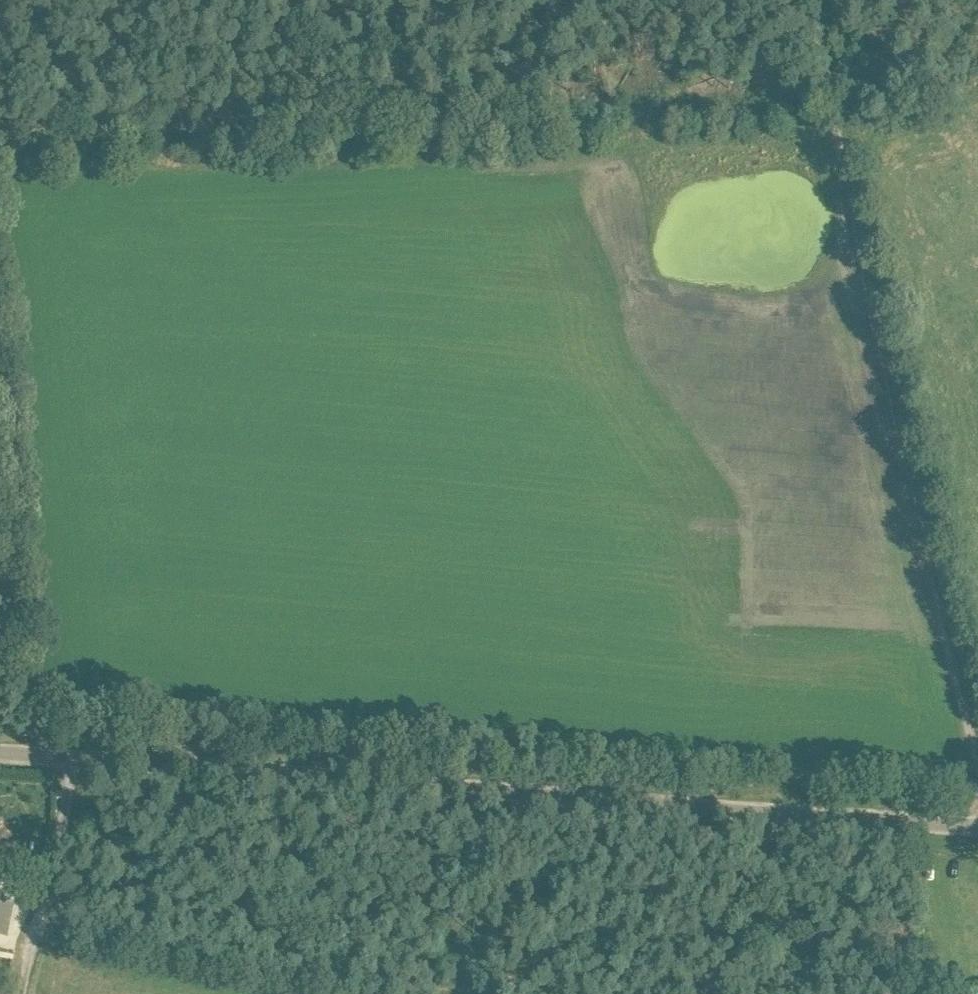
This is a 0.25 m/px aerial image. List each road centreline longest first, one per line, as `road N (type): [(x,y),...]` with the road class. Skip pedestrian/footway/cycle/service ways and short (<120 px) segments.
road 1 (unclassified): [(69,757),(977,825)]
road 2 (track): [(977,744),(813,0)]
road 3 (track): [(69,757),(57,850),(20,993)]

